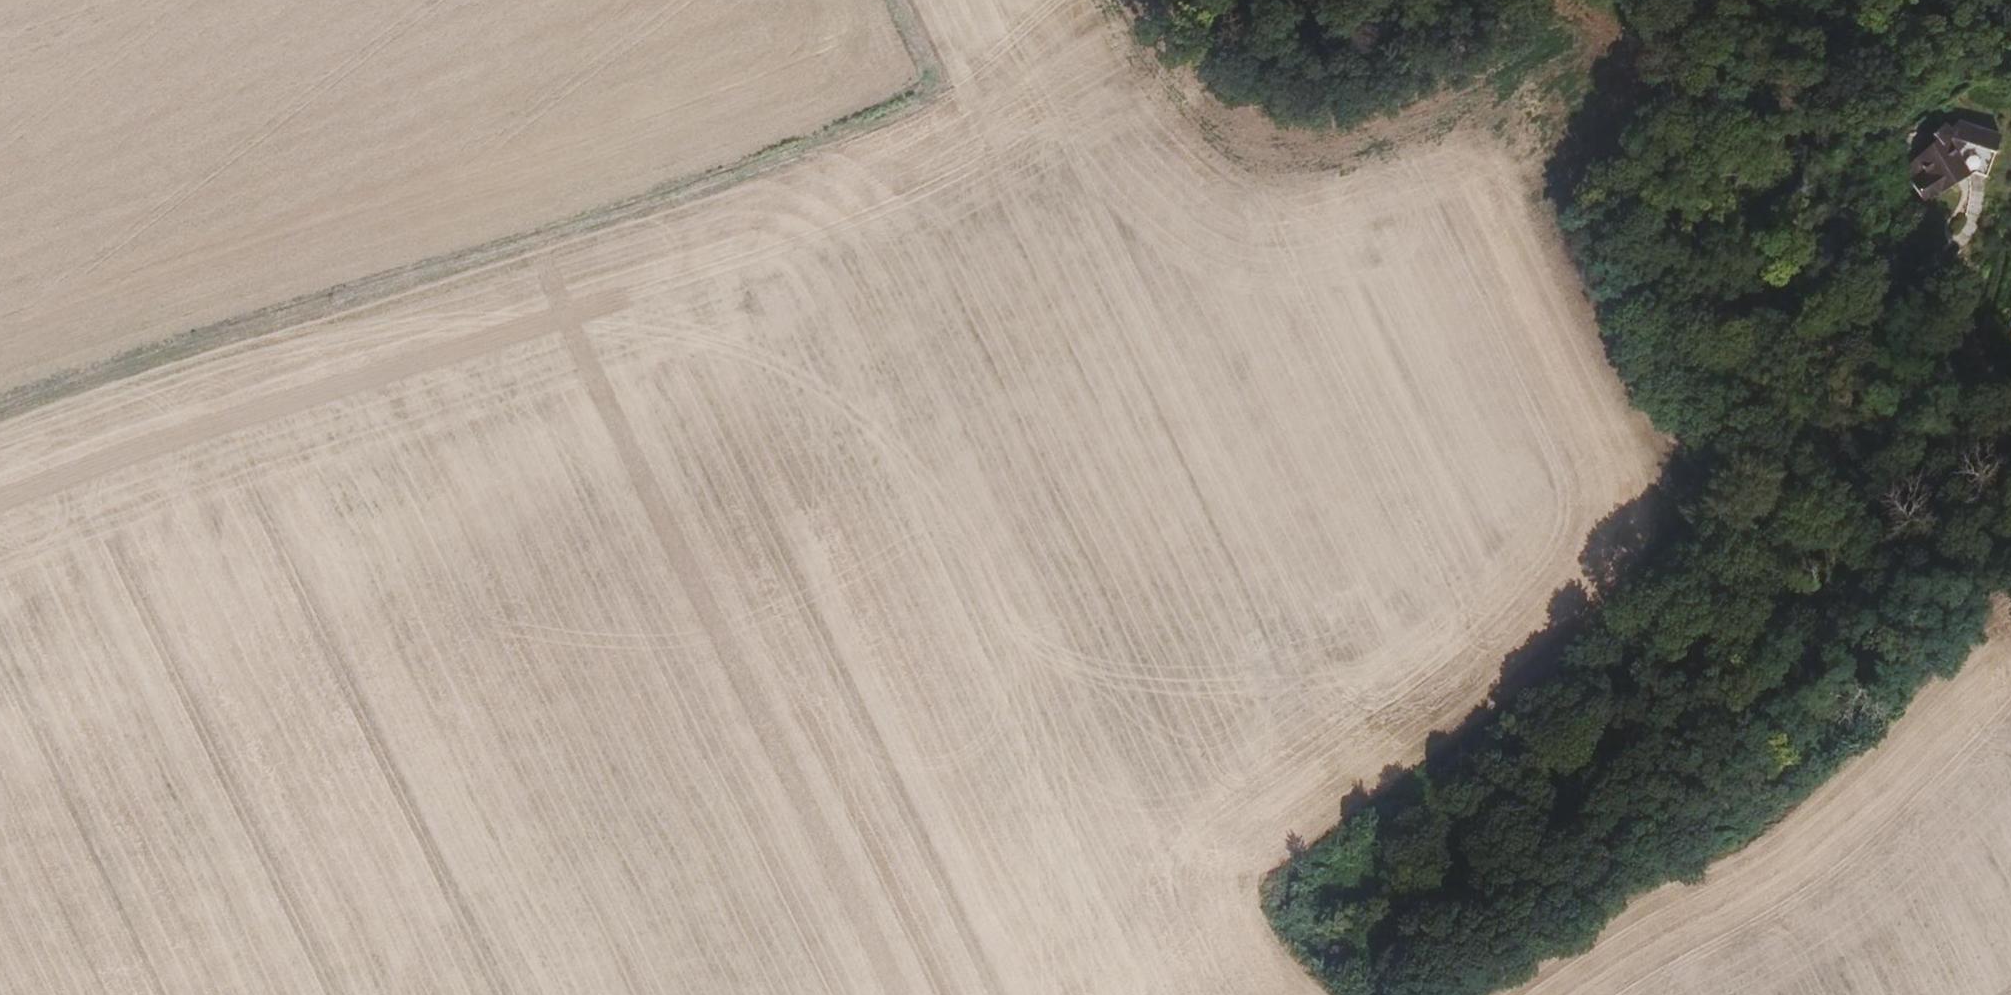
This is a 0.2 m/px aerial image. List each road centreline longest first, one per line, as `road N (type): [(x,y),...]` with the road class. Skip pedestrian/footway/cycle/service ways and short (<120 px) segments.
road 1 (track): [(0,391),(154,330),(669,183),(912,83),(1022,0)]
road 2 (track): [(1662,0),(1820,124),(1876,204),(1908,306)]

